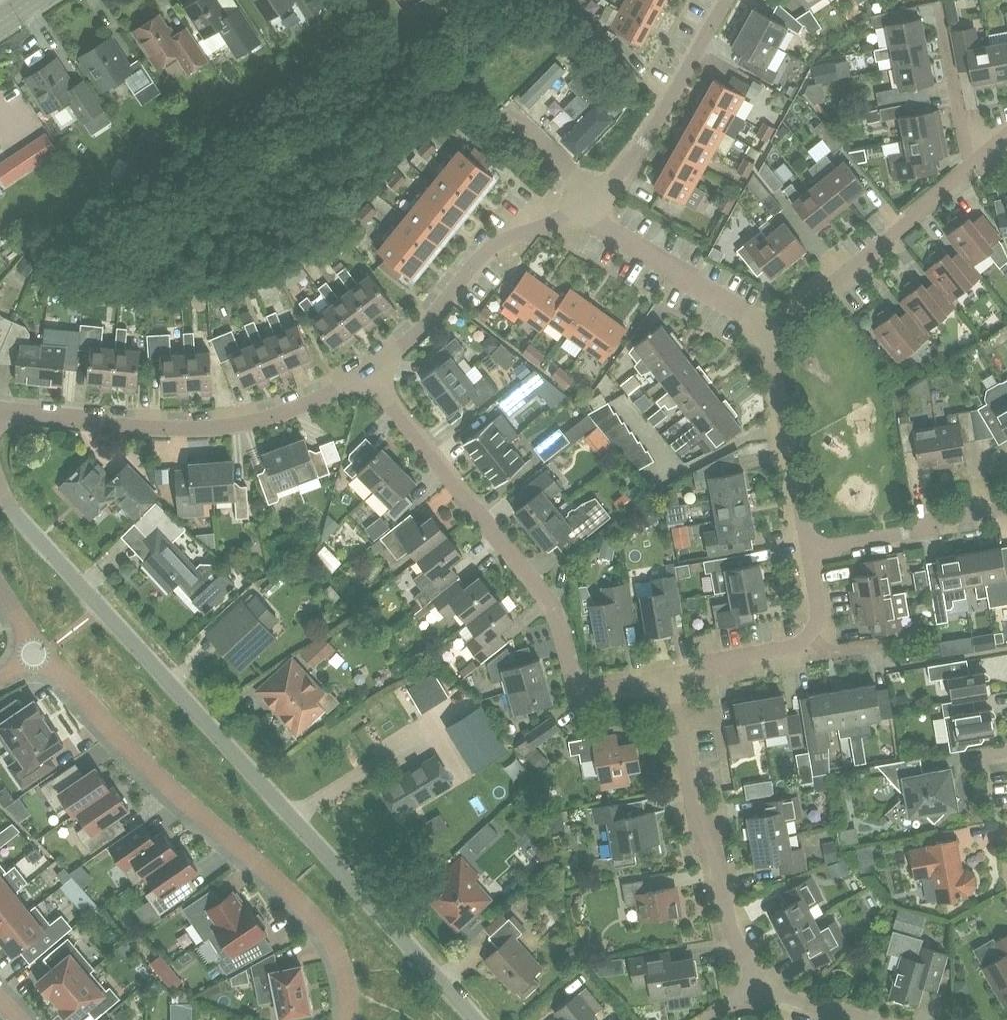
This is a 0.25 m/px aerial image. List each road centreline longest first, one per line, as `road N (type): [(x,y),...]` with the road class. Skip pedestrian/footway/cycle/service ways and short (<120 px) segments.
road 1 (unclassified): [(474,1019),(11,512),(0,482)]
road 2 (residential): [(350,1019),(349,981),(302,903),(40,658)]
road 3 (residential): [(674,680),(587,696),(578,690),(539,583),(375,376)]
road 4 (residential): [(0,413),(222,431),(275,419),(375,376)]
road 5 (residential): [(761,998),(729,926),(674,680)]
road 6 (residential): [(375,376),(501,248),(570,212)]
road 7 (residential): [(769,327),(972,169)]
road 8 (residential): [(589,194),(670,100),(733,0)]
road 9 (residential): [(570,212),(769,327)]
road 10 (residential): [(769,327),(804,553)]
road 11 (residential): [(804,553),(1006,513)]
road 12 (residential): [(589,194),(467,80)]
road 13 (residential): [(972,169),(936,20)]
road 14 (residential): [(824,655),(674,680)]

